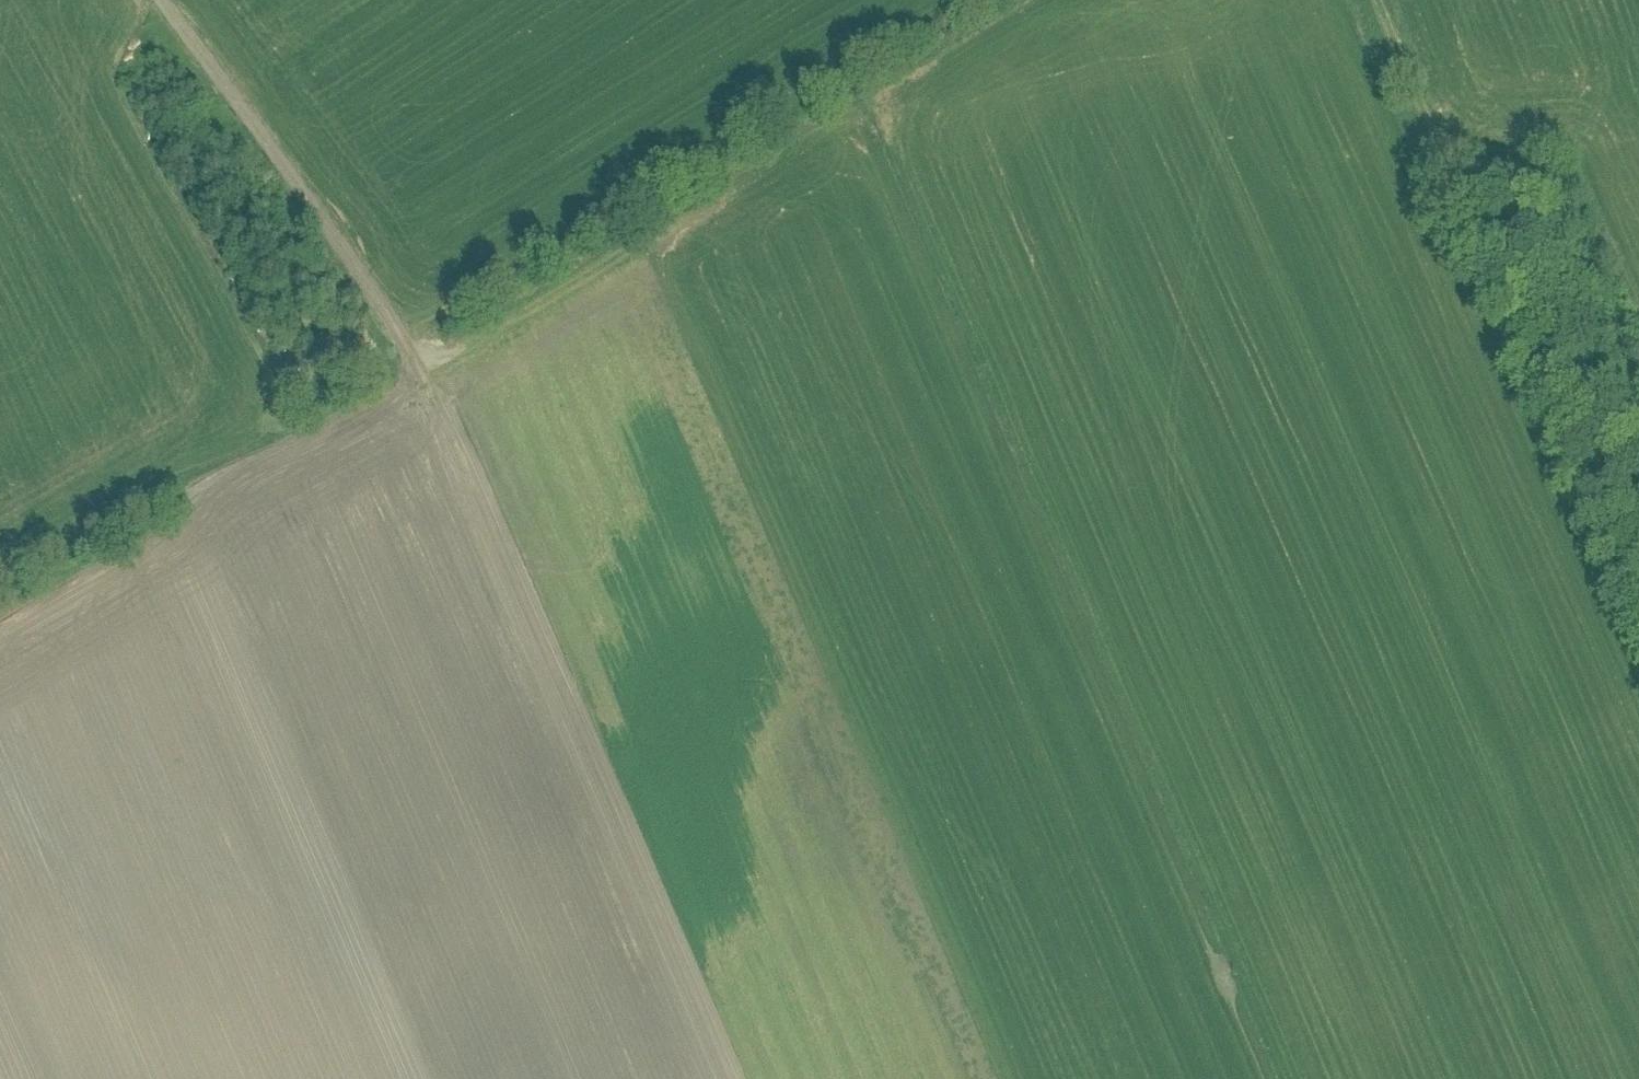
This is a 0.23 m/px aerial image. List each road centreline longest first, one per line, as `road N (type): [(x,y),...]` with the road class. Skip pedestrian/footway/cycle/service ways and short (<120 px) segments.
road 1 (track): [(158,0),(409,350),(425,355),(472,339),(882,102)]
road 2 (track): [(1638,588),(1377,0)]

